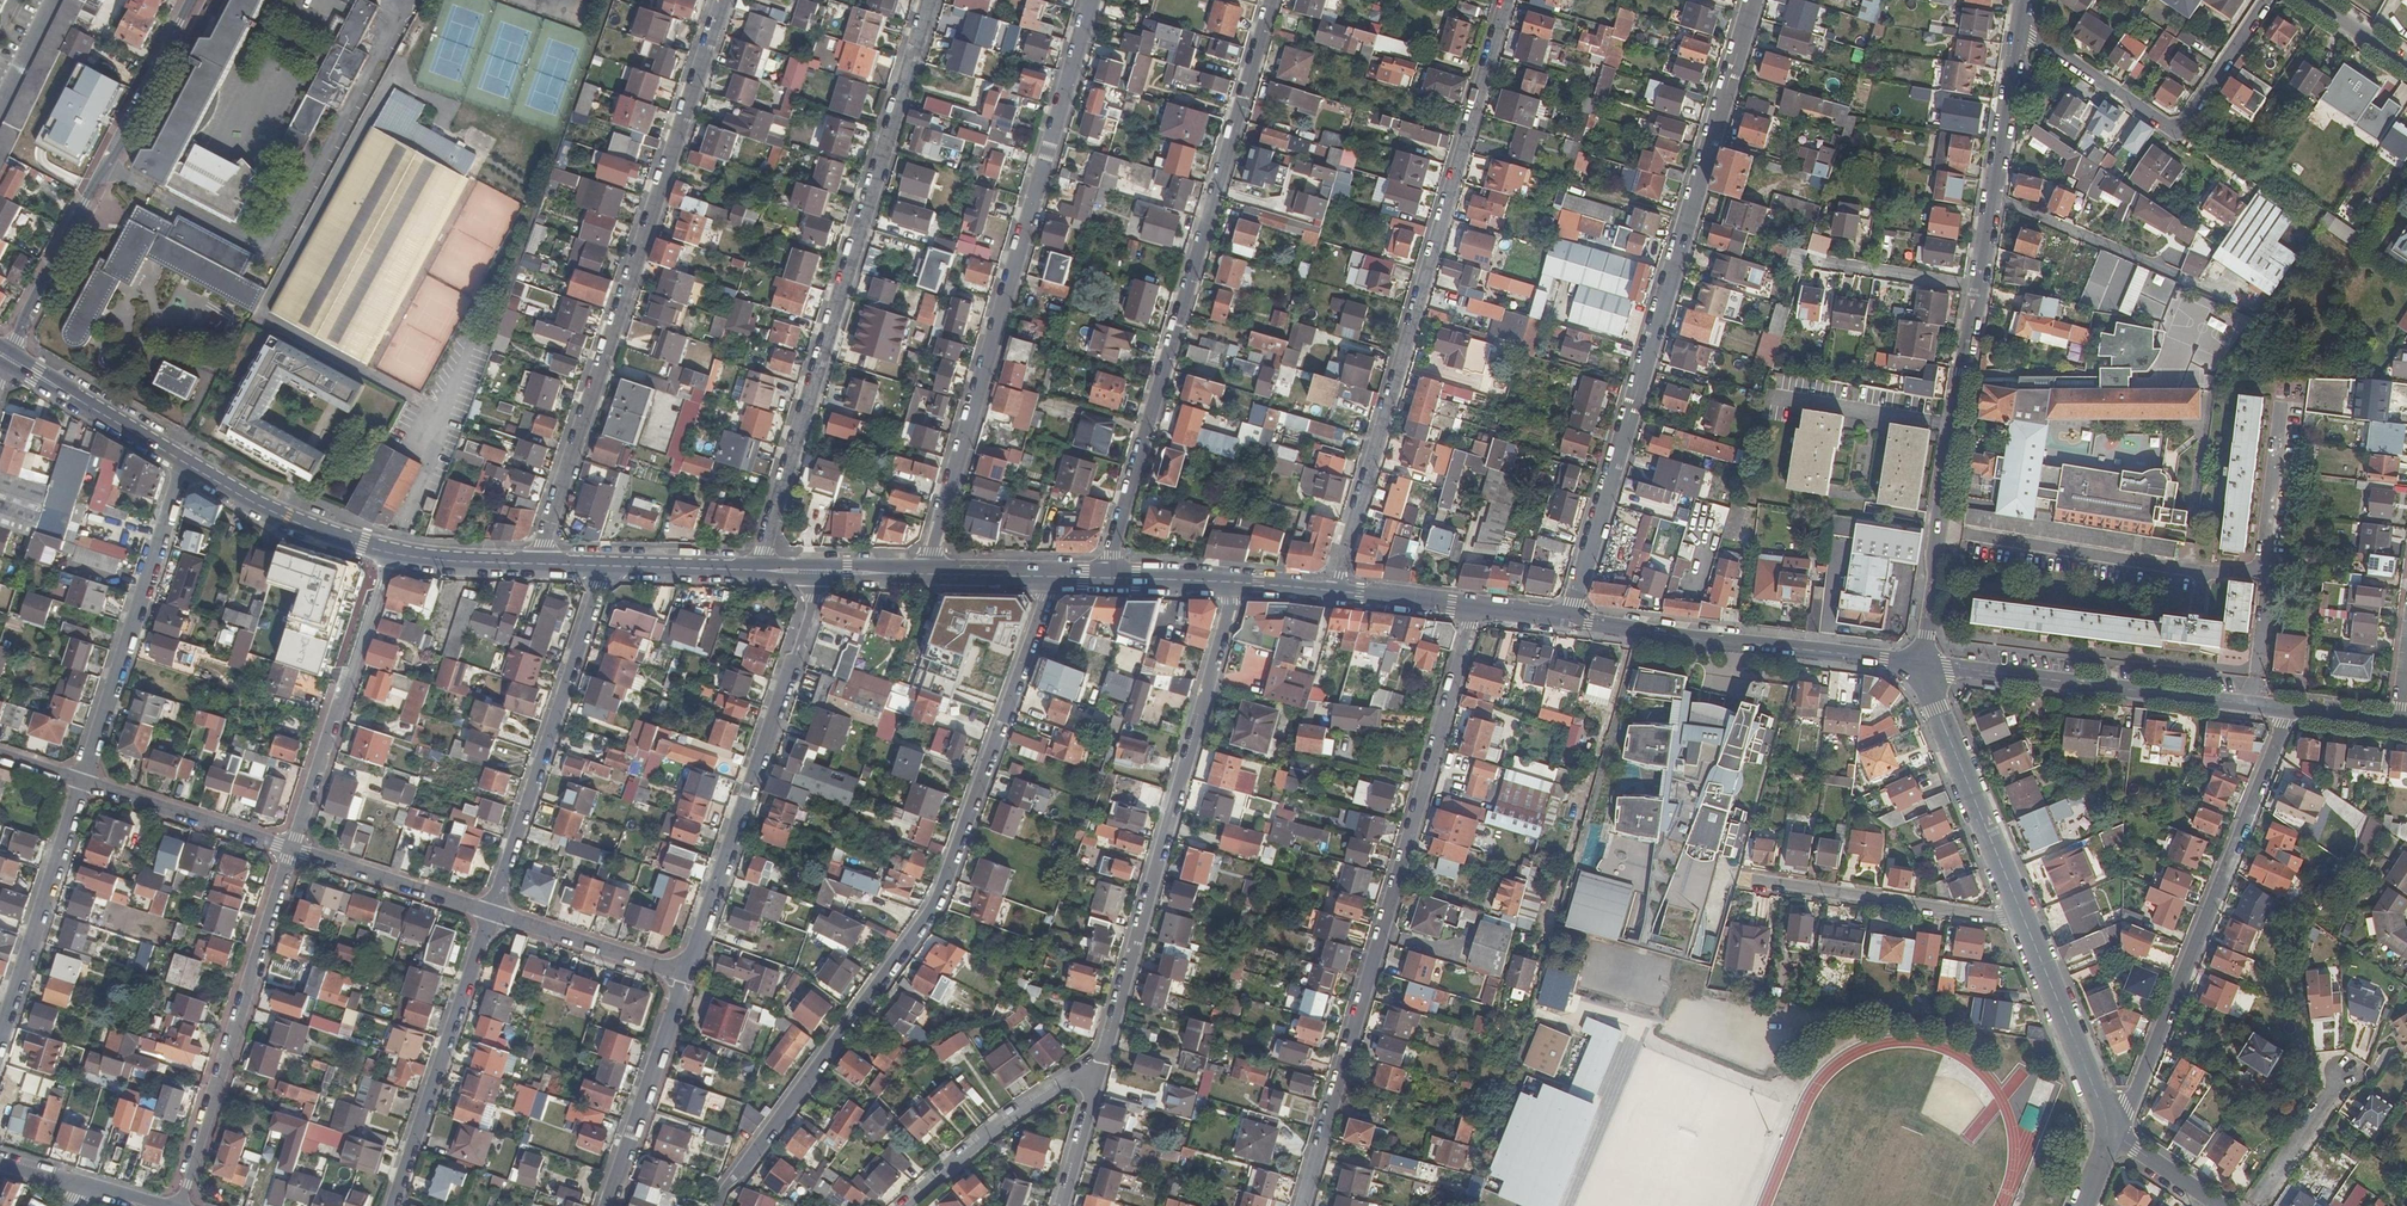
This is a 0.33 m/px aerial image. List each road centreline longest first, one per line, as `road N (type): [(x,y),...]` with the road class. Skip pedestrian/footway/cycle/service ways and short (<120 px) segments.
road 1 (residential): [(1057,577),(938,901),(718,1205)]
road 2 (residential): [(1569,620),(1753,0)]
road 3 (residential): [(1302,1205),(1475,608)]
road 4 (residential): [(1335,591),(1503,0)]
road 5 (residential): [(1105,577),(1269,0)]
road 6 (residential): [(926,574),(1091,0)]
road 7 (unclassified): [(753,570),(926,0)]
road 8 (residential): [(719,0),(532,564)]
road 9 (residential): [(1237,583),(1092,1078)]
road 10 (residential): [(2108,1137),(2129,1106),(2291,710)]
road 11 (unclassified): [(684,974),(823,572)]
road 12 (unclassified): [(191,0),(13,350)]
road 13 (residential): [(289,852),(182,1205)]
road 14 (residential): [(606,566),(492,910)]
road 15 (tertiary): [(1569,620),(1923,664)]
road 16 (residential): [(2020,34),(2176,131),(2266,0)]
road 17 (residential): [(85,782),(185,462)]
road 18 (tertiary): [(1994,199),(1936,529)]
road 19 (residential): [(1936,529),(2267,580)]
road 20 (tertiary): [(1923,664),(2254,705)]
road 21 (residential): [(289,852),(392,554)]
road 22 (residential): [(394,1205),(492,910)]
road 23 (residential): [(1739,878),(2024,922)]
road 24 (tertiary): [(1923,664),(2024,922)]
road 25 (residential): [(0,1040),(85,782)]
road 26 (unclassified): [(606,1205),(684,974)]
road 27 (tertiary): [(2024,922),(2108,1137)]
road 28 (tertiary): [(392,554),(302,526),(185,462)]
road 29 (residential): [(912,1205),(1023,1112),(1092,1078)]
road 30 (residential): [(289,852),(85,782)]
road 31 (residential): [(492,910),(289,852)]
road 32 (residential): [(684,974),(492,910)]
road 33 (residential): [(1994,199),(2169,269)]
road 34 (residential): [(2284,400),(2267,580)]
road 35 (tertiary): [(2020,34),(1994,199)]
road 36 (tertiary): [(753,570),(606,566)]
road 37 (tertiary): [(1475,608),(1335,591)]
road 38 (tertiary): [(532,564),(392,554)]
road 39 (tertiary): [(1936,529),(1923,664)]
road 40 (residential): [(2108,1137),(2223,1205)]
road 41 (tertiary): [(1237,583),(1105,577)]
road 42 (residential): [(1092,1078),(1059,1205)]
road 43 (tertiary): [(1057,577),(926,574)]
road 44 (residential): [(2267,580),(2254,705)]

